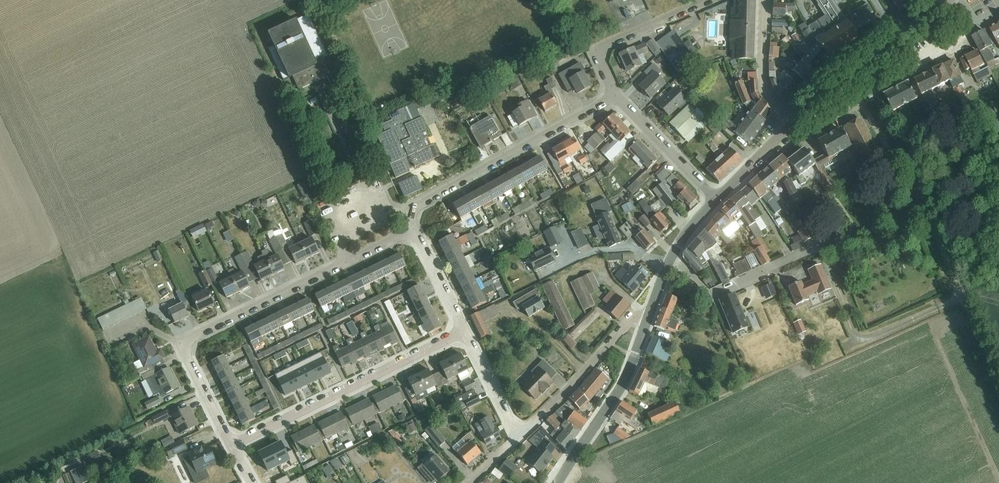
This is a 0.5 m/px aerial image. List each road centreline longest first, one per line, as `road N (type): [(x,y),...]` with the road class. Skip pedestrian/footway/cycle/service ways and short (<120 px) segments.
road 1 (unclassified): [(998,375),(860,99)]
road 2 (residential): [(232,448),(464,333)]
road 3 (residential): [(416,205),(615,96)]
road 4 (residential): [(184,345),(346,261)]
road 5 (tertiary): [(559,482),(627,378),(647,325)]
road 6 (residential): [(647,325),(624,325),(518,438)]
road 7 (residential): [(615,96),(601,64),(606,46),(713,0)]
road 8 (residential): [(666,268),(679,265),(711,295),(810,250)]
road 9 (residential): [(715,200),(615,96)]
road 10 (residential): [(860,99),(981,21)]
road 11 (residential): [(666,268),(618,251),(593,253),(539,279)]
road 12 (unclassified): [(790,124),(765,93),(763,0)]
road 13 (tertiary): [(847,77),(948,2)]

